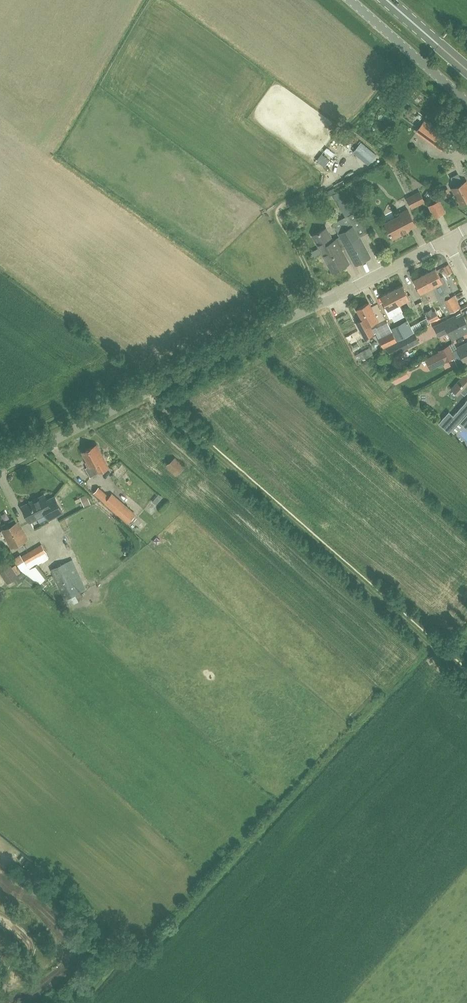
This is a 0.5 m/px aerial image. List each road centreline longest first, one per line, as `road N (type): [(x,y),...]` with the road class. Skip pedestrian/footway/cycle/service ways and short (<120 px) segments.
road 1 (track): [(466,679),(153,393)]
road 2 (unclassified): [(0,470),(266,330)]
road 3 (residential): [(266,330),(448,239)]
road 4 (unclassified): [(466,100),(352,0)]

